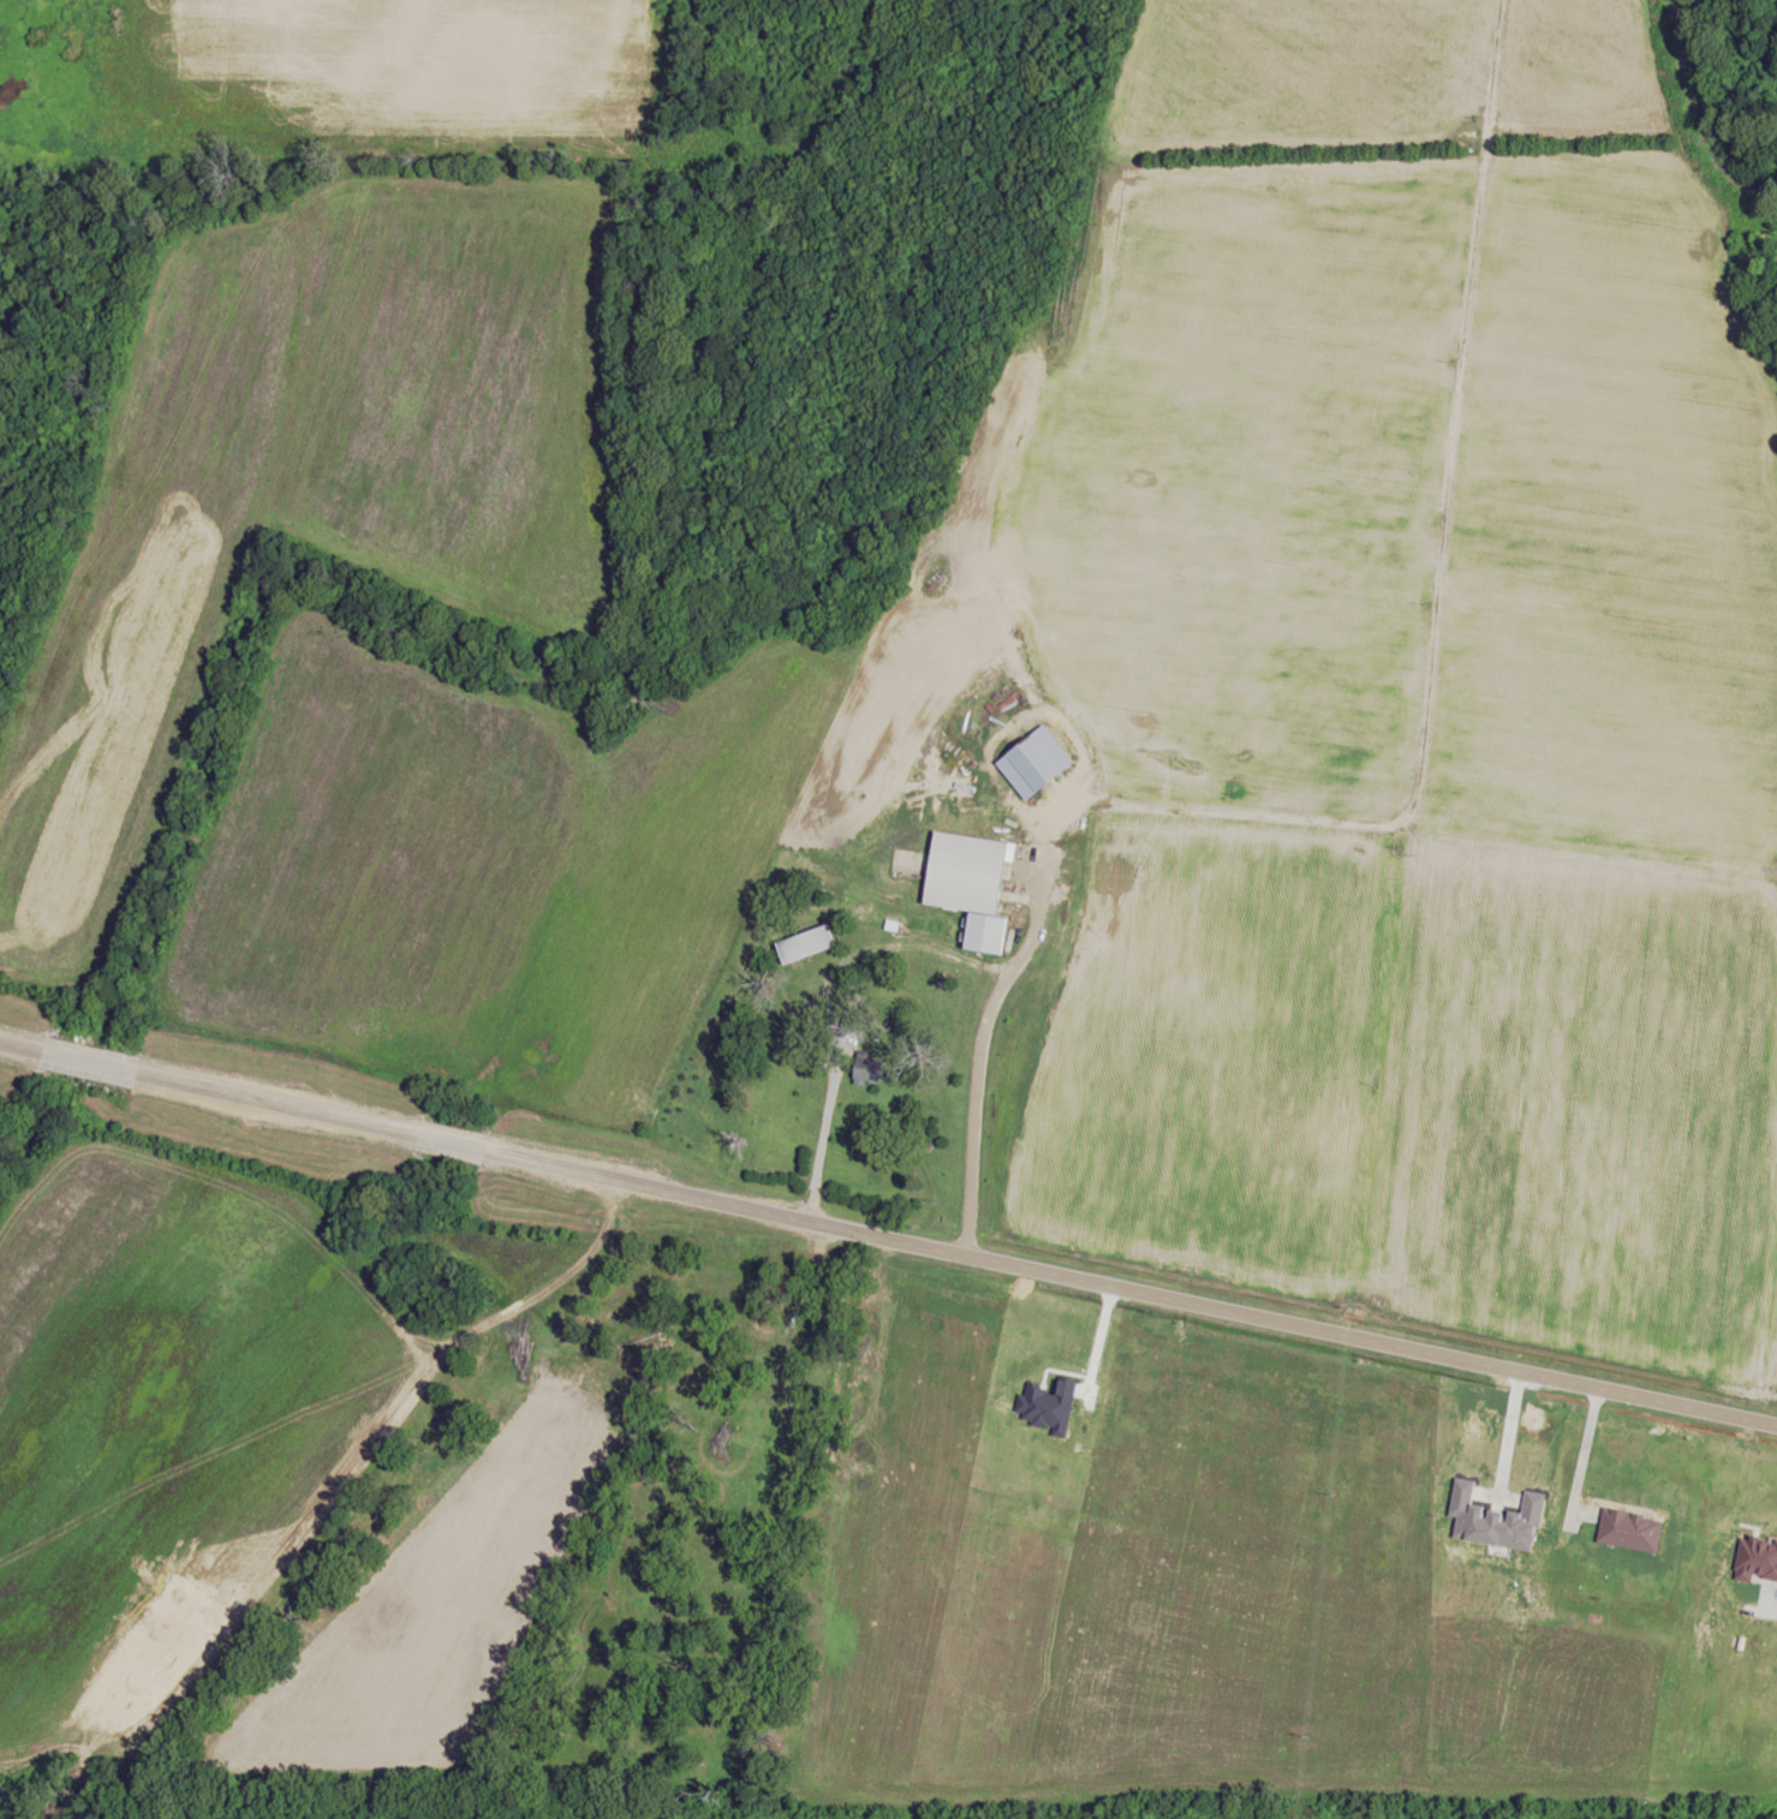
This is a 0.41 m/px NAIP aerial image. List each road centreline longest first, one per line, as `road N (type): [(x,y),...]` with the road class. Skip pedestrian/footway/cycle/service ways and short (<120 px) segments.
road 1 (residential): [(1776,1427),(0,1044)]
road 2 (residential): [(1498,0),(1409,830),(1776,878)]

